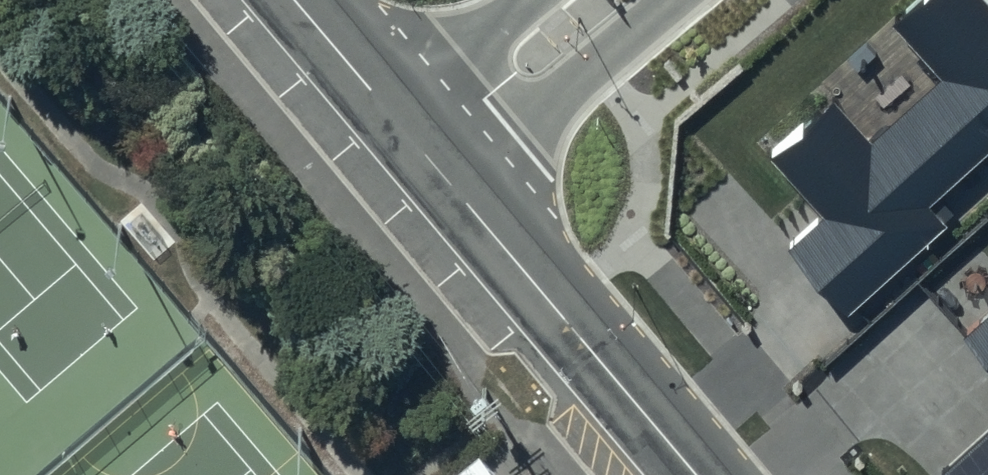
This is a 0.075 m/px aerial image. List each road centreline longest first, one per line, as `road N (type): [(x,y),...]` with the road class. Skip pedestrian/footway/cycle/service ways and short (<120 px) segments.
road 1 (residential): [(432,190),(675,474)]
road 2 (residential): [(656,0),(432,190)]
road 3 (residential): [(376,122),(525,0)]
road 4 (residential): [(274,0),(376,122)]

